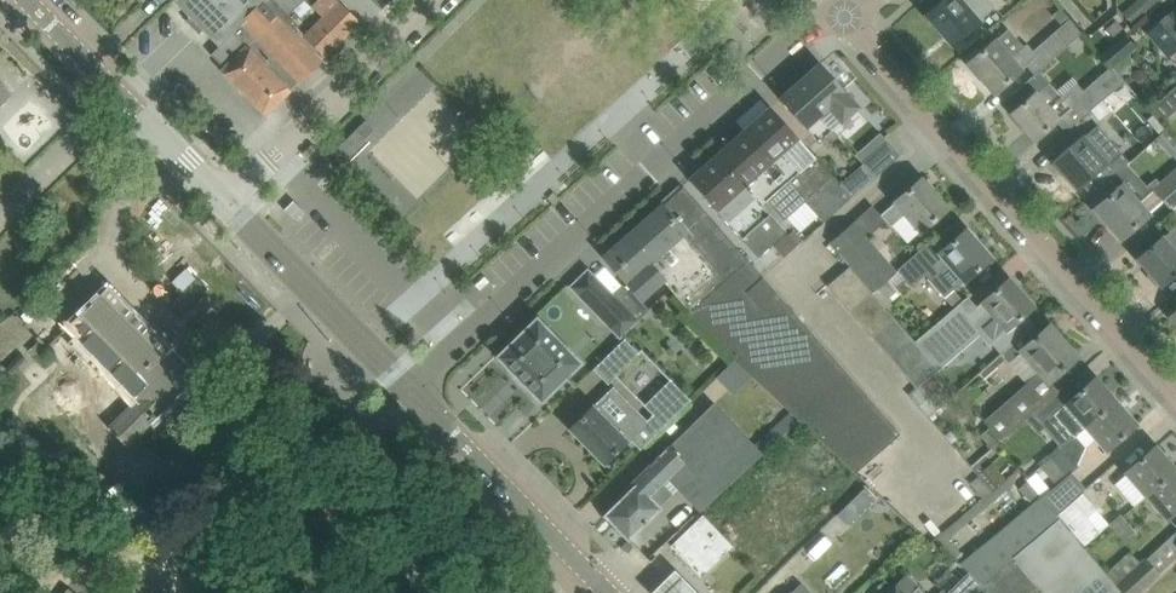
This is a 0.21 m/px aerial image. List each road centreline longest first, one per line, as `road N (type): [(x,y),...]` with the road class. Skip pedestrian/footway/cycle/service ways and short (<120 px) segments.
road 1 (unclassified): [(410,391),(836,4)]
road 2 (residential): [(851,21),(1175,394)]
road 3 (unclassified): [(0,537),(129,516),(200,494),(368,349)]
road 4 (unclassified): [(227,203),(434,0)]
road 5 (tertiary): [(227,203),(28,0)]
road 6 (tertiary): [(607,592),(410,391)]
road 7 (tertiary): [(368,349),(227,203)]

